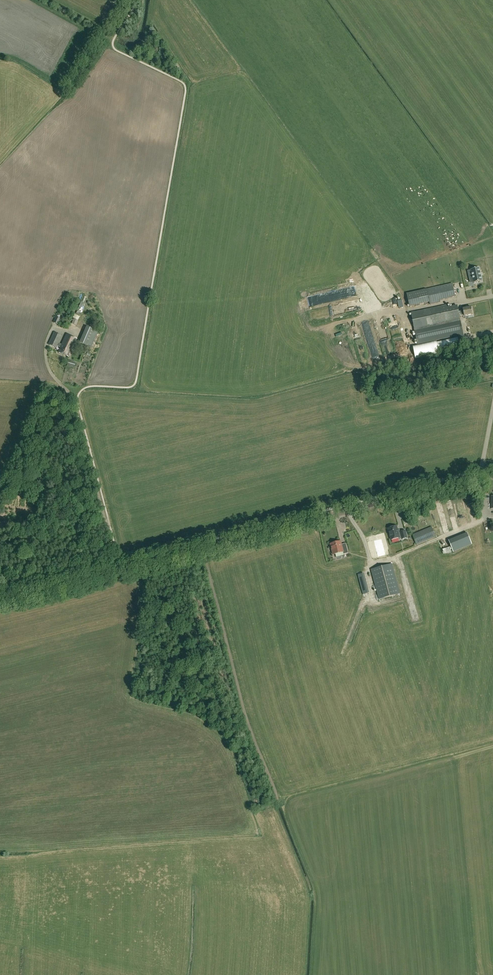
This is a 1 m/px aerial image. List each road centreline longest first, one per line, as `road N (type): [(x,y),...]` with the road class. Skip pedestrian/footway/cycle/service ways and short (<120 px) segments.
road 1 (tertiary): [(0,602),(480,474)]

